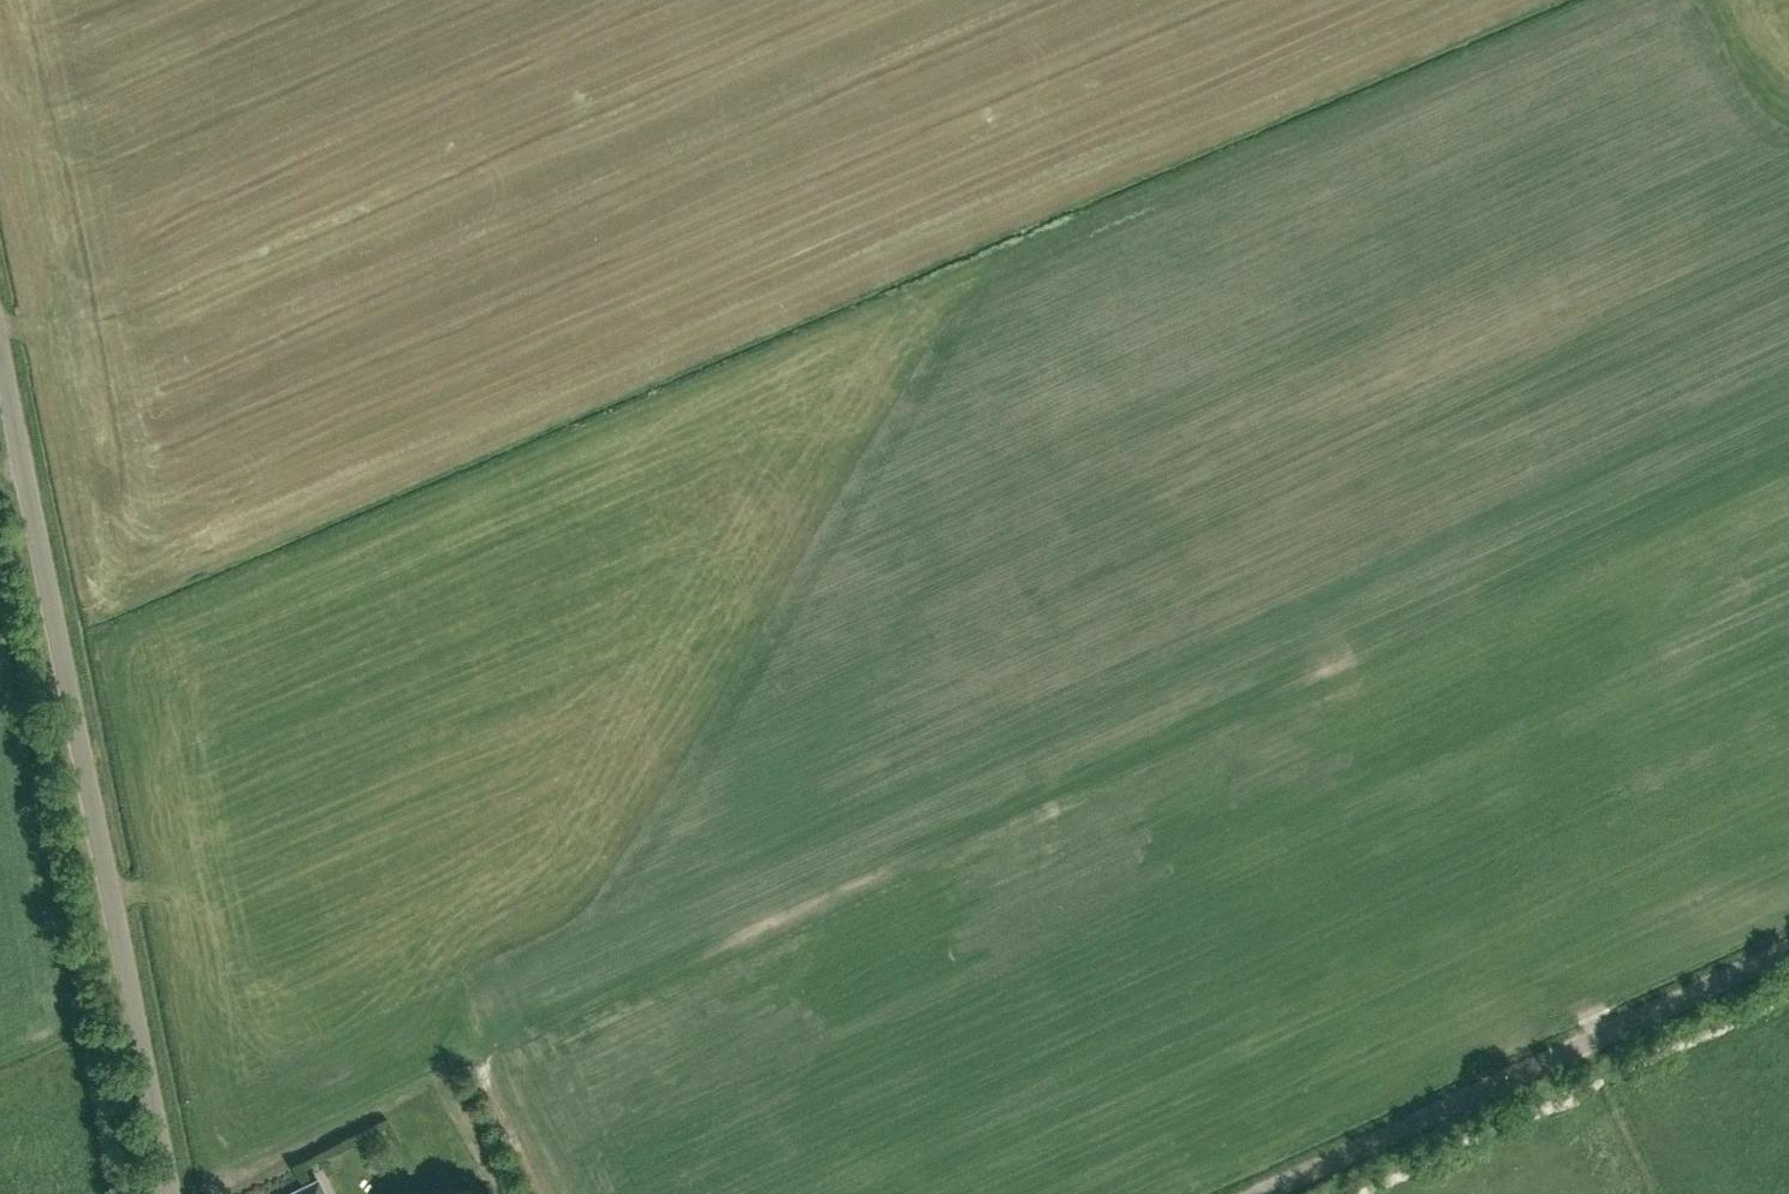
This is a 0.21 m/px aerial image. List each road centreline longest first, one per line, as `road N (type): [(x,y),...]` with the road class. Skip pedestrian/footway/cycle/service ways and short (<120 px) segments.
road 1 (unclassified): [(165,1193),(0,377)]
road 2 (unclassified): [(1260,1193),(1788,947)]

